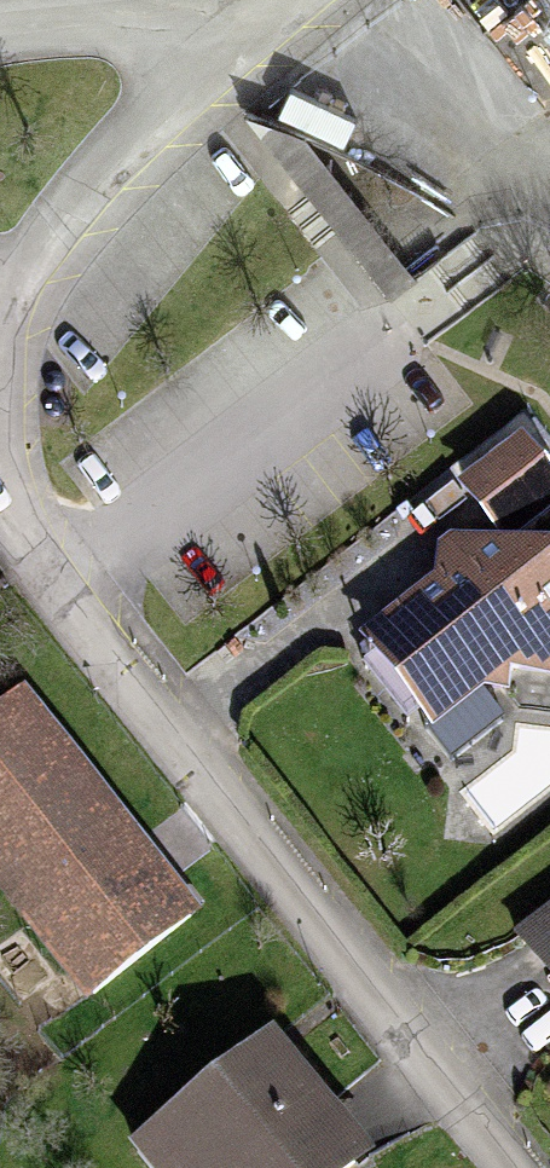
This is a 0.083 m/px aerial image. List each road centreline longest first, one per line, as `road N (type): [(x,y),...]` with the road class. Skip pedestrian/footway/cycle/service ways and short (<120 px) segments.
road 1 (residential): [(521,1167),(0,479)]
road 2 (residential): [(256,32),(60,236),(0,362)]
road 3 (residential): [(256,32),(0,43)]

